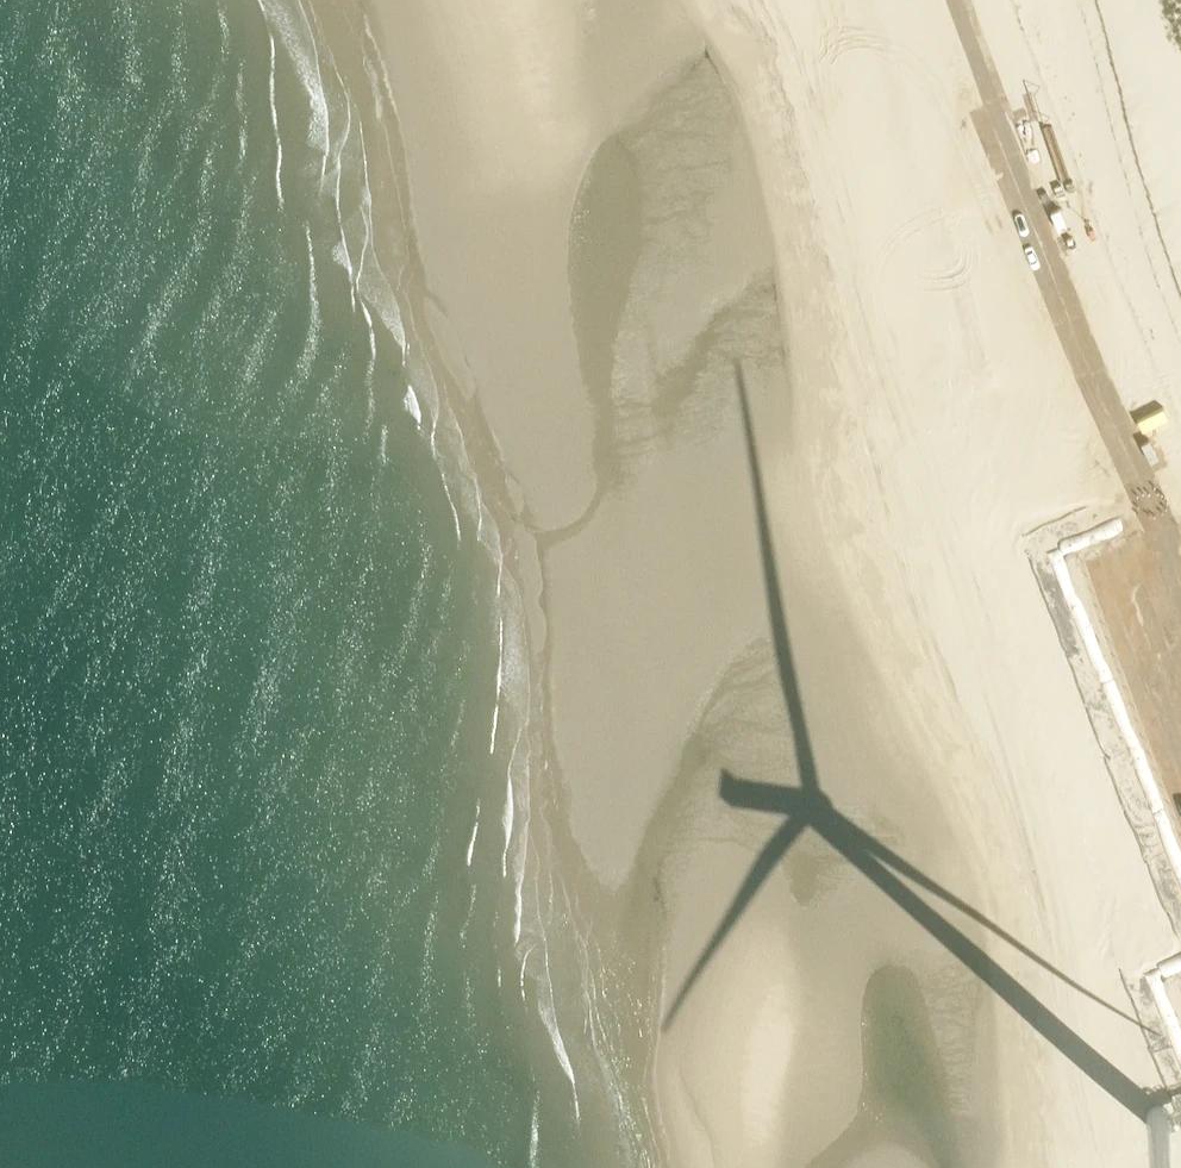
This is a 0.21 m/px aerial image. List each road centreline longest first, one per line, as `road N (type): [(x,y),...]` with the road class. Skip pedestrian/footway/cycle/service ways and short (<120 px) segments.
road 1 (track): [(962,0),(1003,120),(992,128),(1170,567)]

